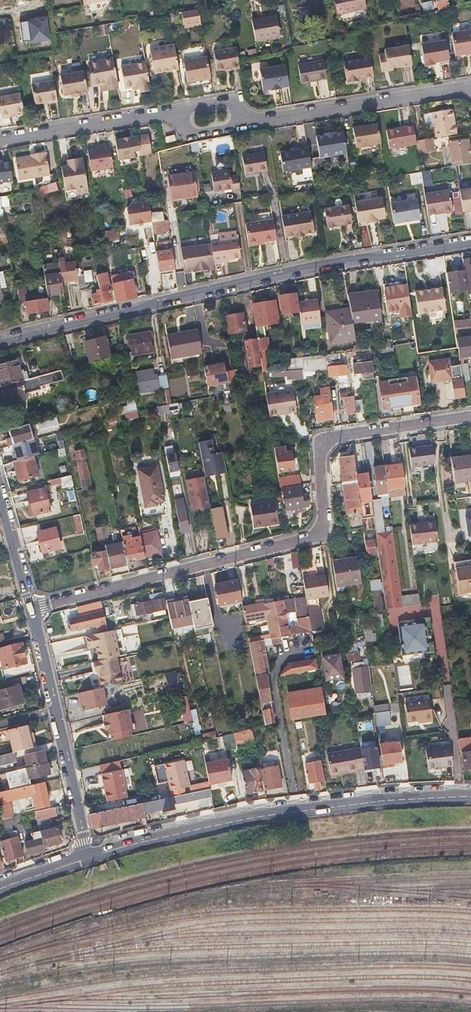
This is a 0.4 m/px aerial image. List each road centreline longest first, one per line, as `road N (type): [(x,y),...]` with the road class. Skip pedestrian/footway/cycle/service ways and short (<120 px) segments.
road 1 (residential): [(32,609),(315,536),(324,520),(323,444),(470,416)]
road 2 (residential): [(470,239),(296,270),(0,344)]
road 3 (secondary): [(88,858),(294,812),(470,796)]
road 4 (residential): [(32,609),(88,858)]
road 5 (residential): [(470,92),(266,122)]
road 6 (residential): [(0,140),(141,116)]

